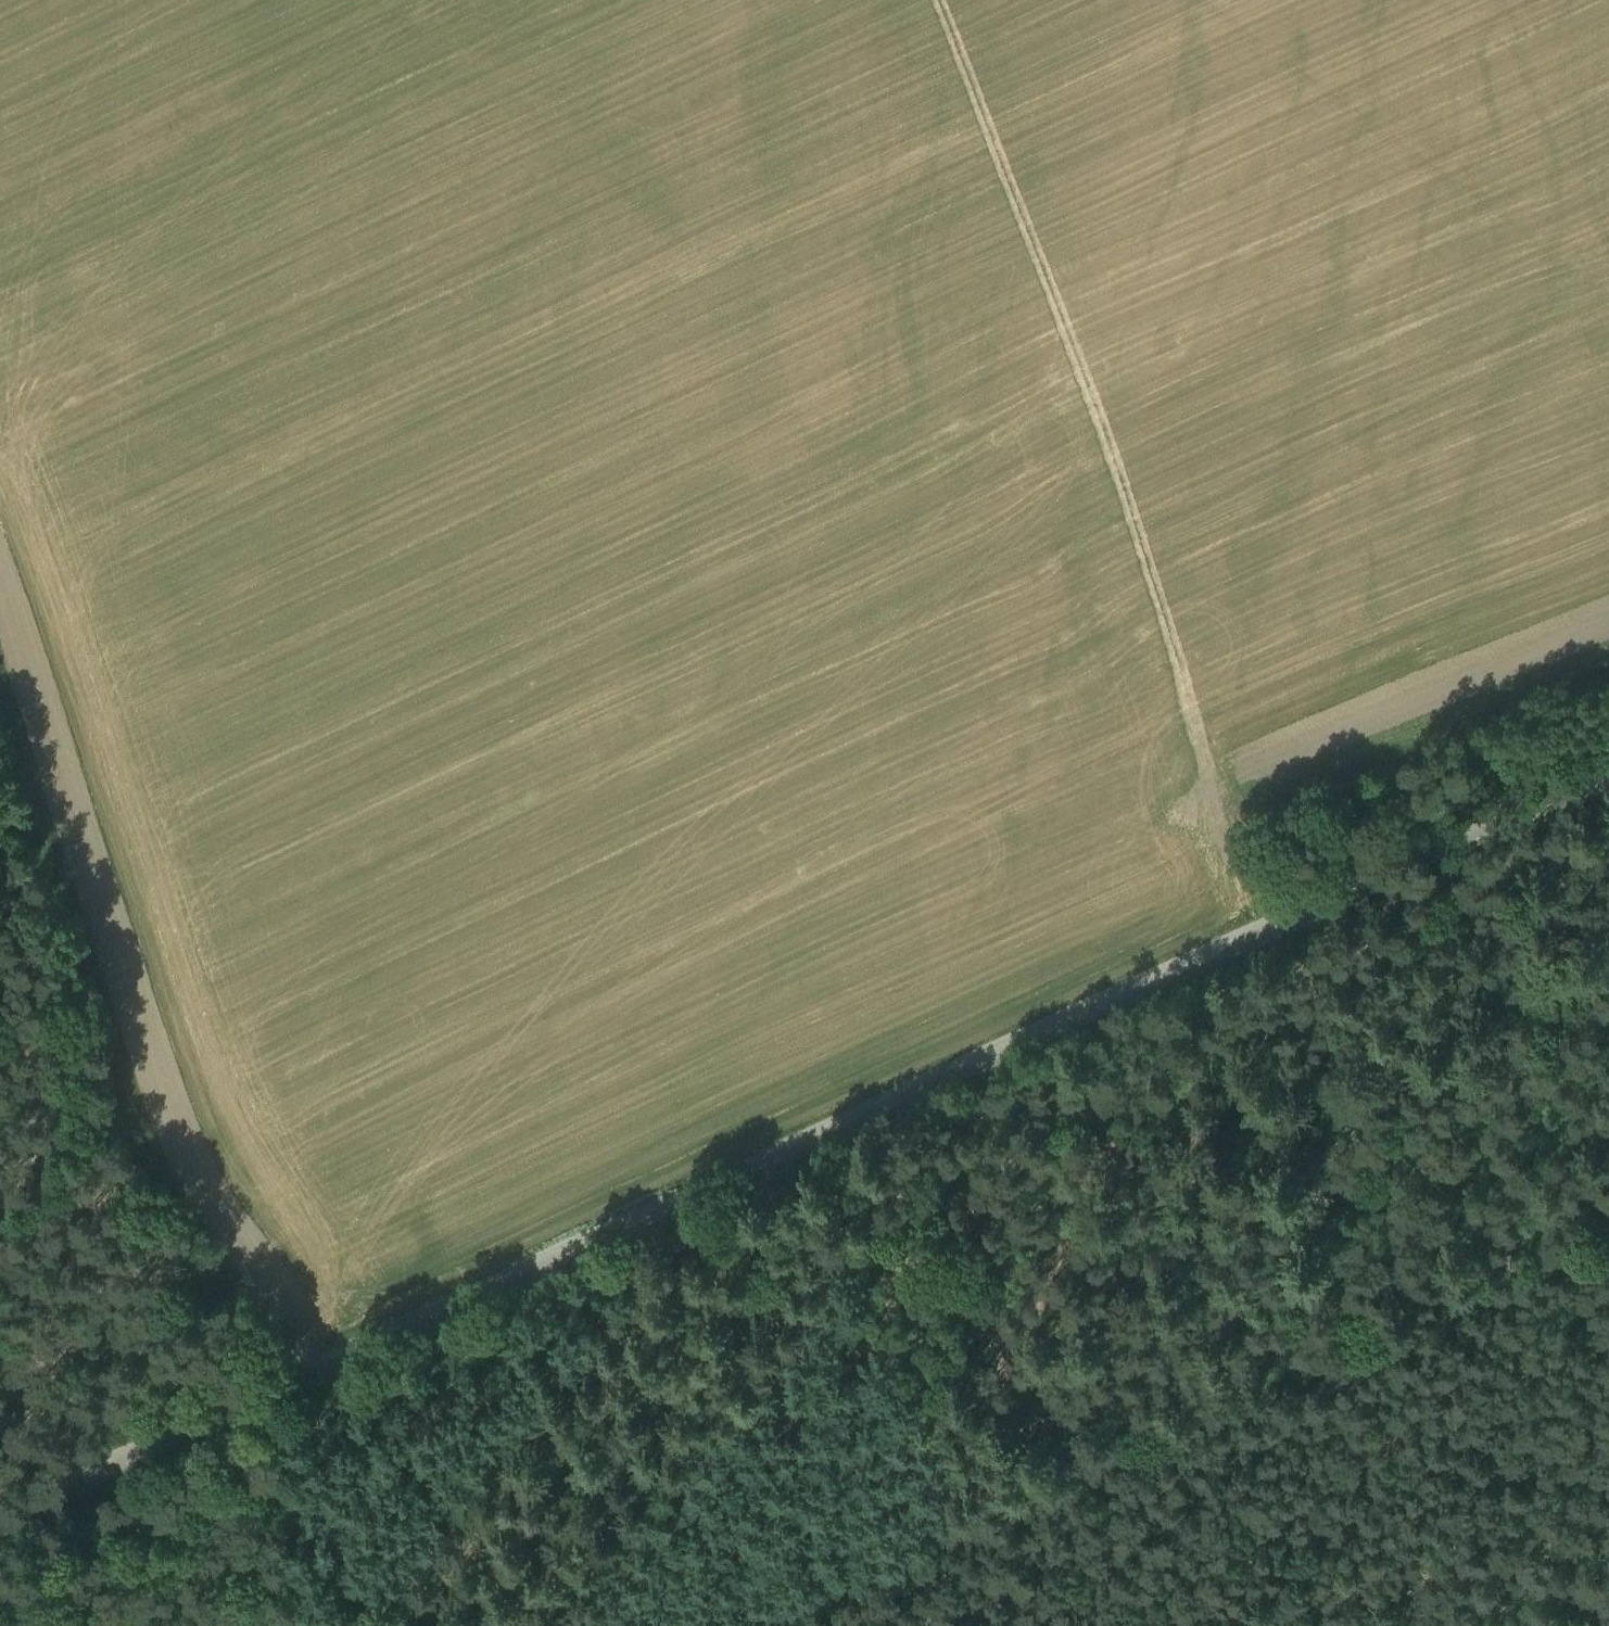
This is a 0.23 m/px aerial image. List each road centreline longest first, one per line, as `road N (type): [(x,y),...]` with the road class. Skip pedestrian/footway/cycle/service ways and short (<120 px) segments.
road 1 (unclassified): [(0,1517),(1608,769)]
road 2 (track): [(0,698),(125,1102),(203,1220),(247,1247),(306,1378)]

